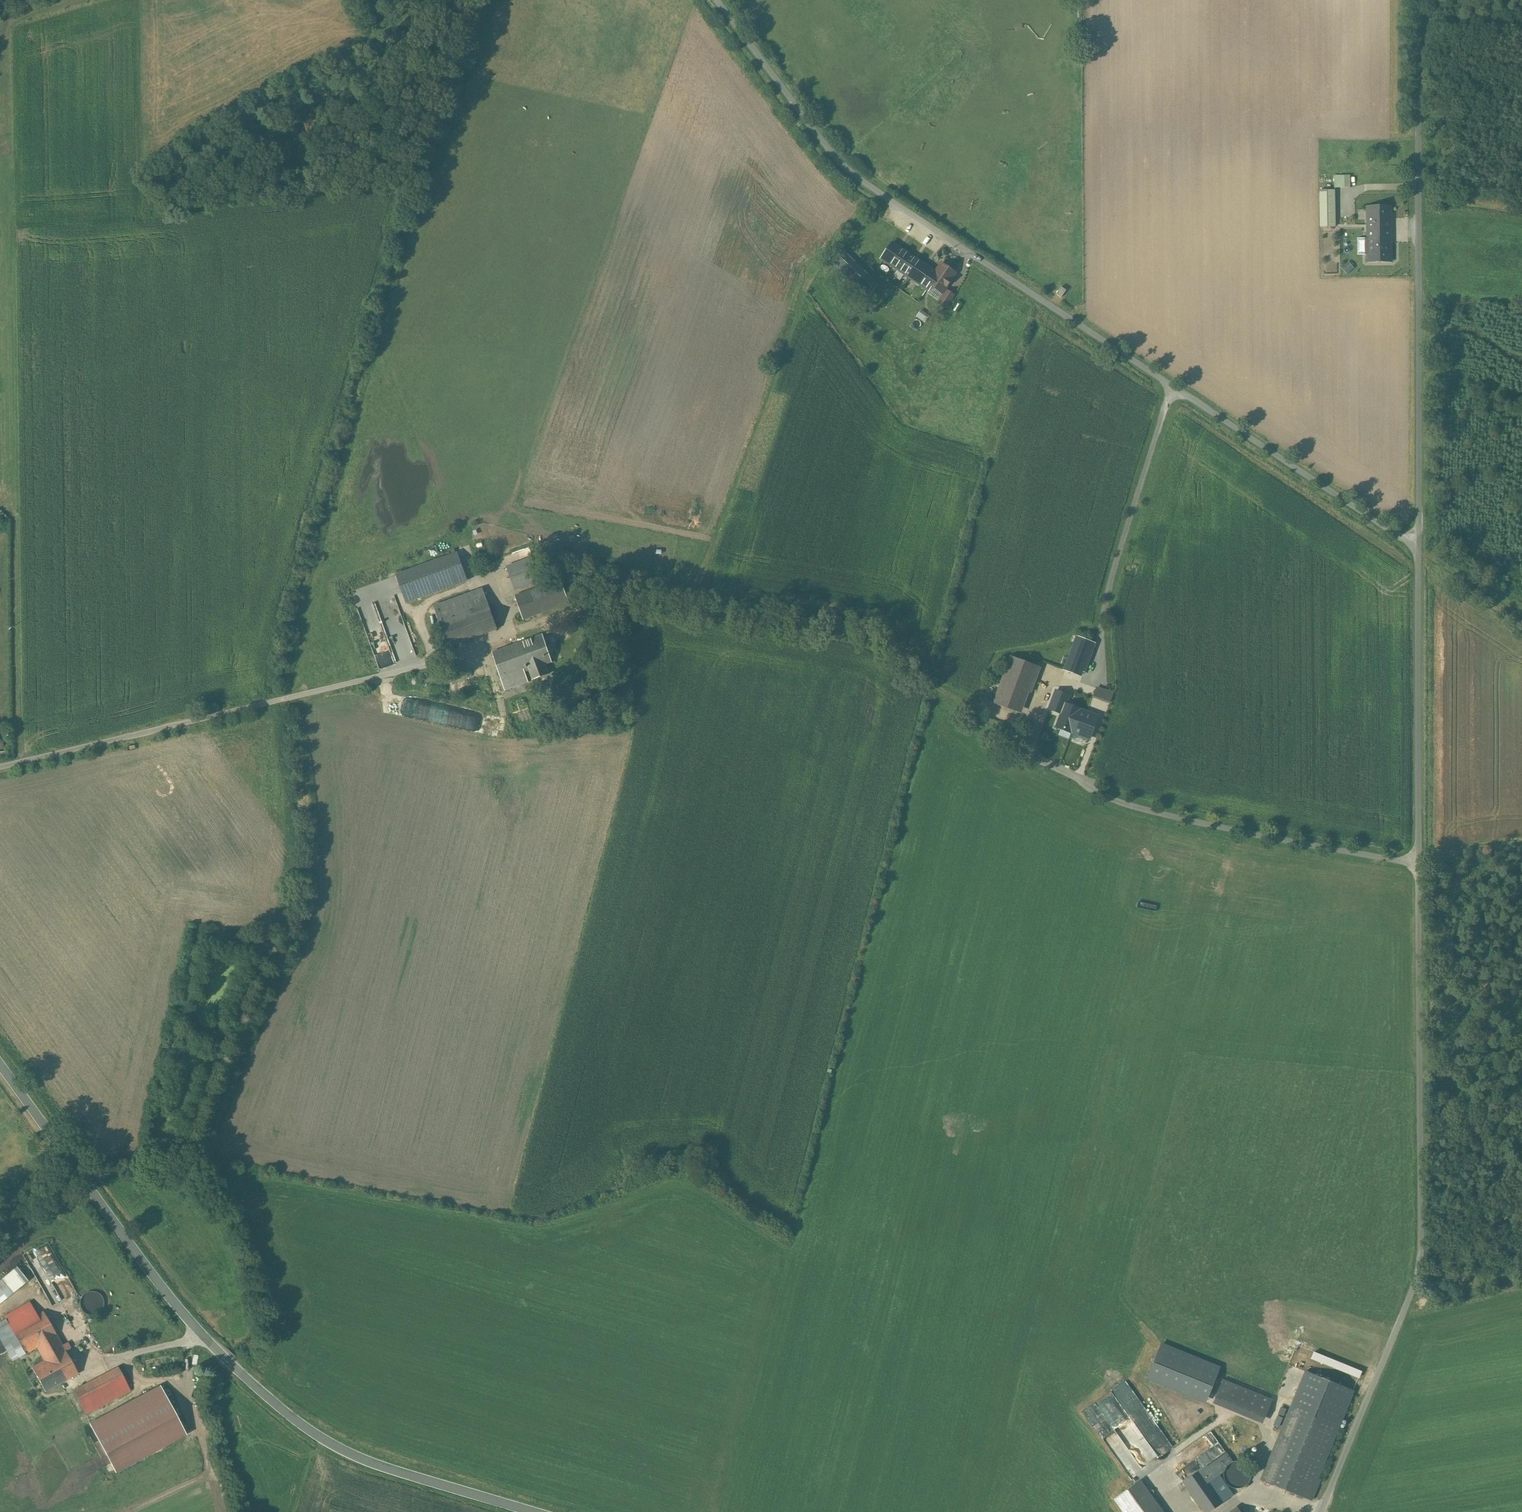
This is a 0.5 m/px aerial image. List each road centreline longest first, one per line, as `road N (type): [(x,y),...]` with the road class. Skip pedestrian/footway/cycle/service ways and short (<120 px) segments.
road 1 (unclassified): [(1322,1511),(1417,1276),(1419,548)]
road 2 (unclassified): [(719,0),(836,155),(871,187),(1419,548)]
road 3 (secondary): [(534,1511),(359,1457),(263,1392),(183,1314),(0,1064)]
road 4 (unclassified): [(1419,548),(1420,0)]

